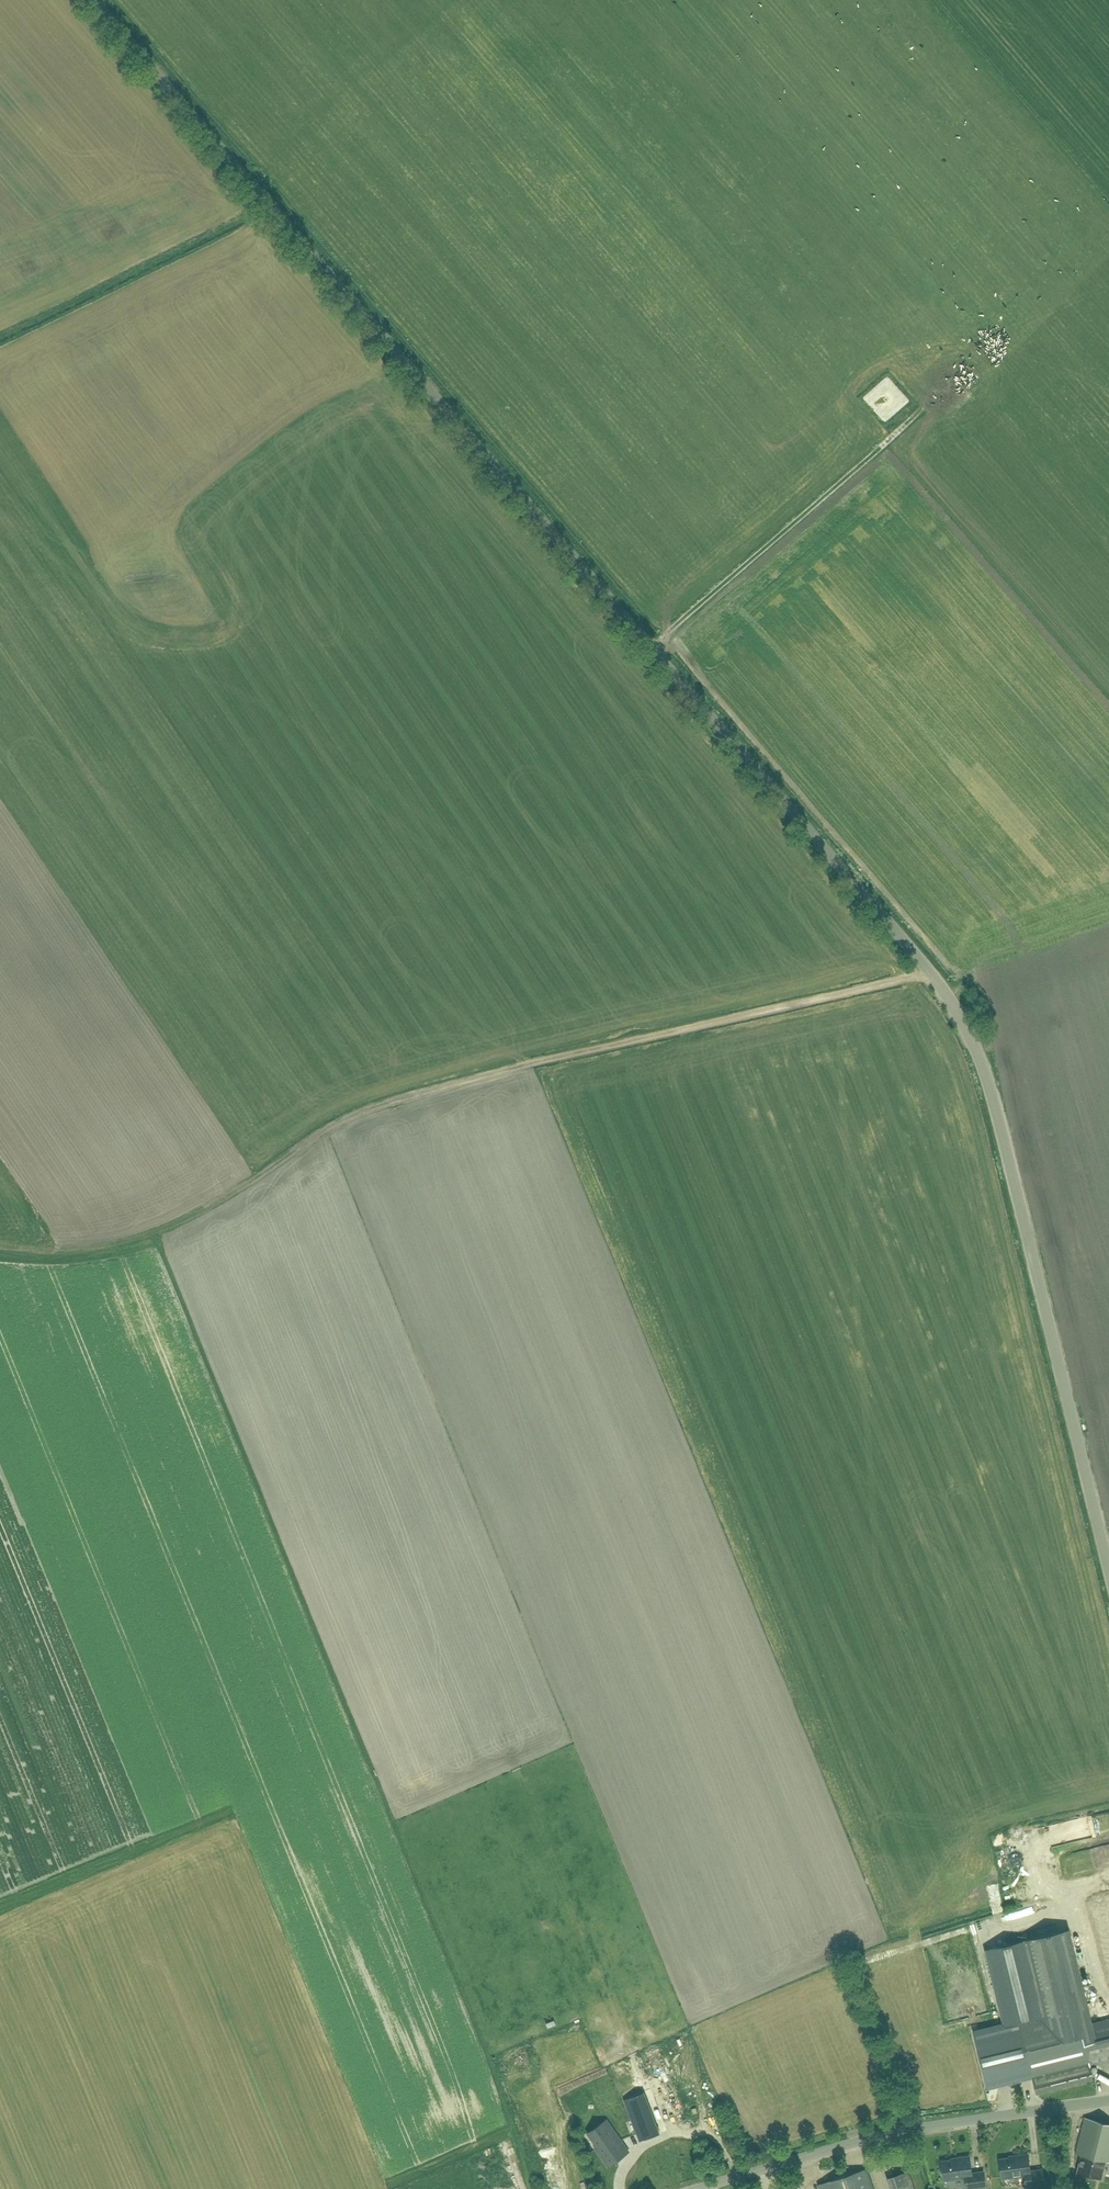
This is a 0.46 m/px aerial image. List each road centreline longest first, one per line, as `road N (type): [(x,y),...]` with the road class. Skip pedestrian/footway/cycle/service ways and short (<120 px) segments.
road 1 (unclassified): [(1108,1577),(995,1122),(975,1061),(918,957),(86,0)]
road 2 (track): [(929,974),(374,1110),(311,1139),(203,1213),(138,1239)]
road 3 (unclassified): [(696,2188),(925,2126),(1108,2100)]
road 4 (track): [(138,1239),(85,1248),(0,1243)]

